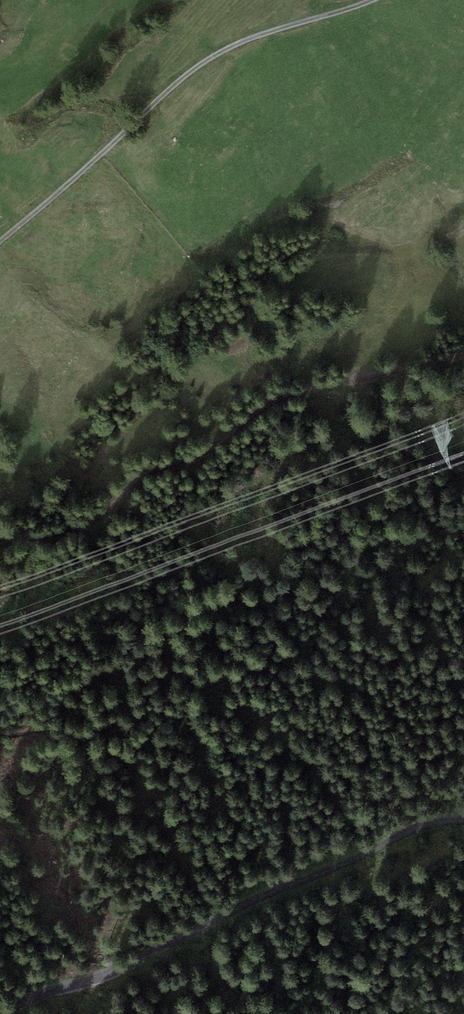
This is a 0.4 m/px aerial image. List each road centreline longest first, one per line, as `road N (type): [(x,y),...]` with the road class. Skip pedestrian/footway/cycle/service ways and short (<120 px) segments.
road 1 (track): [(0,536),(81,524),(150,472),(211,451),(277,400),(463,350)]
road 2 (track): [(0,1010),(132,973),(344,860),(427,829),(463,825)]
road 3 (track): [(372,0),(248,40),(200,65),(0,241)]

